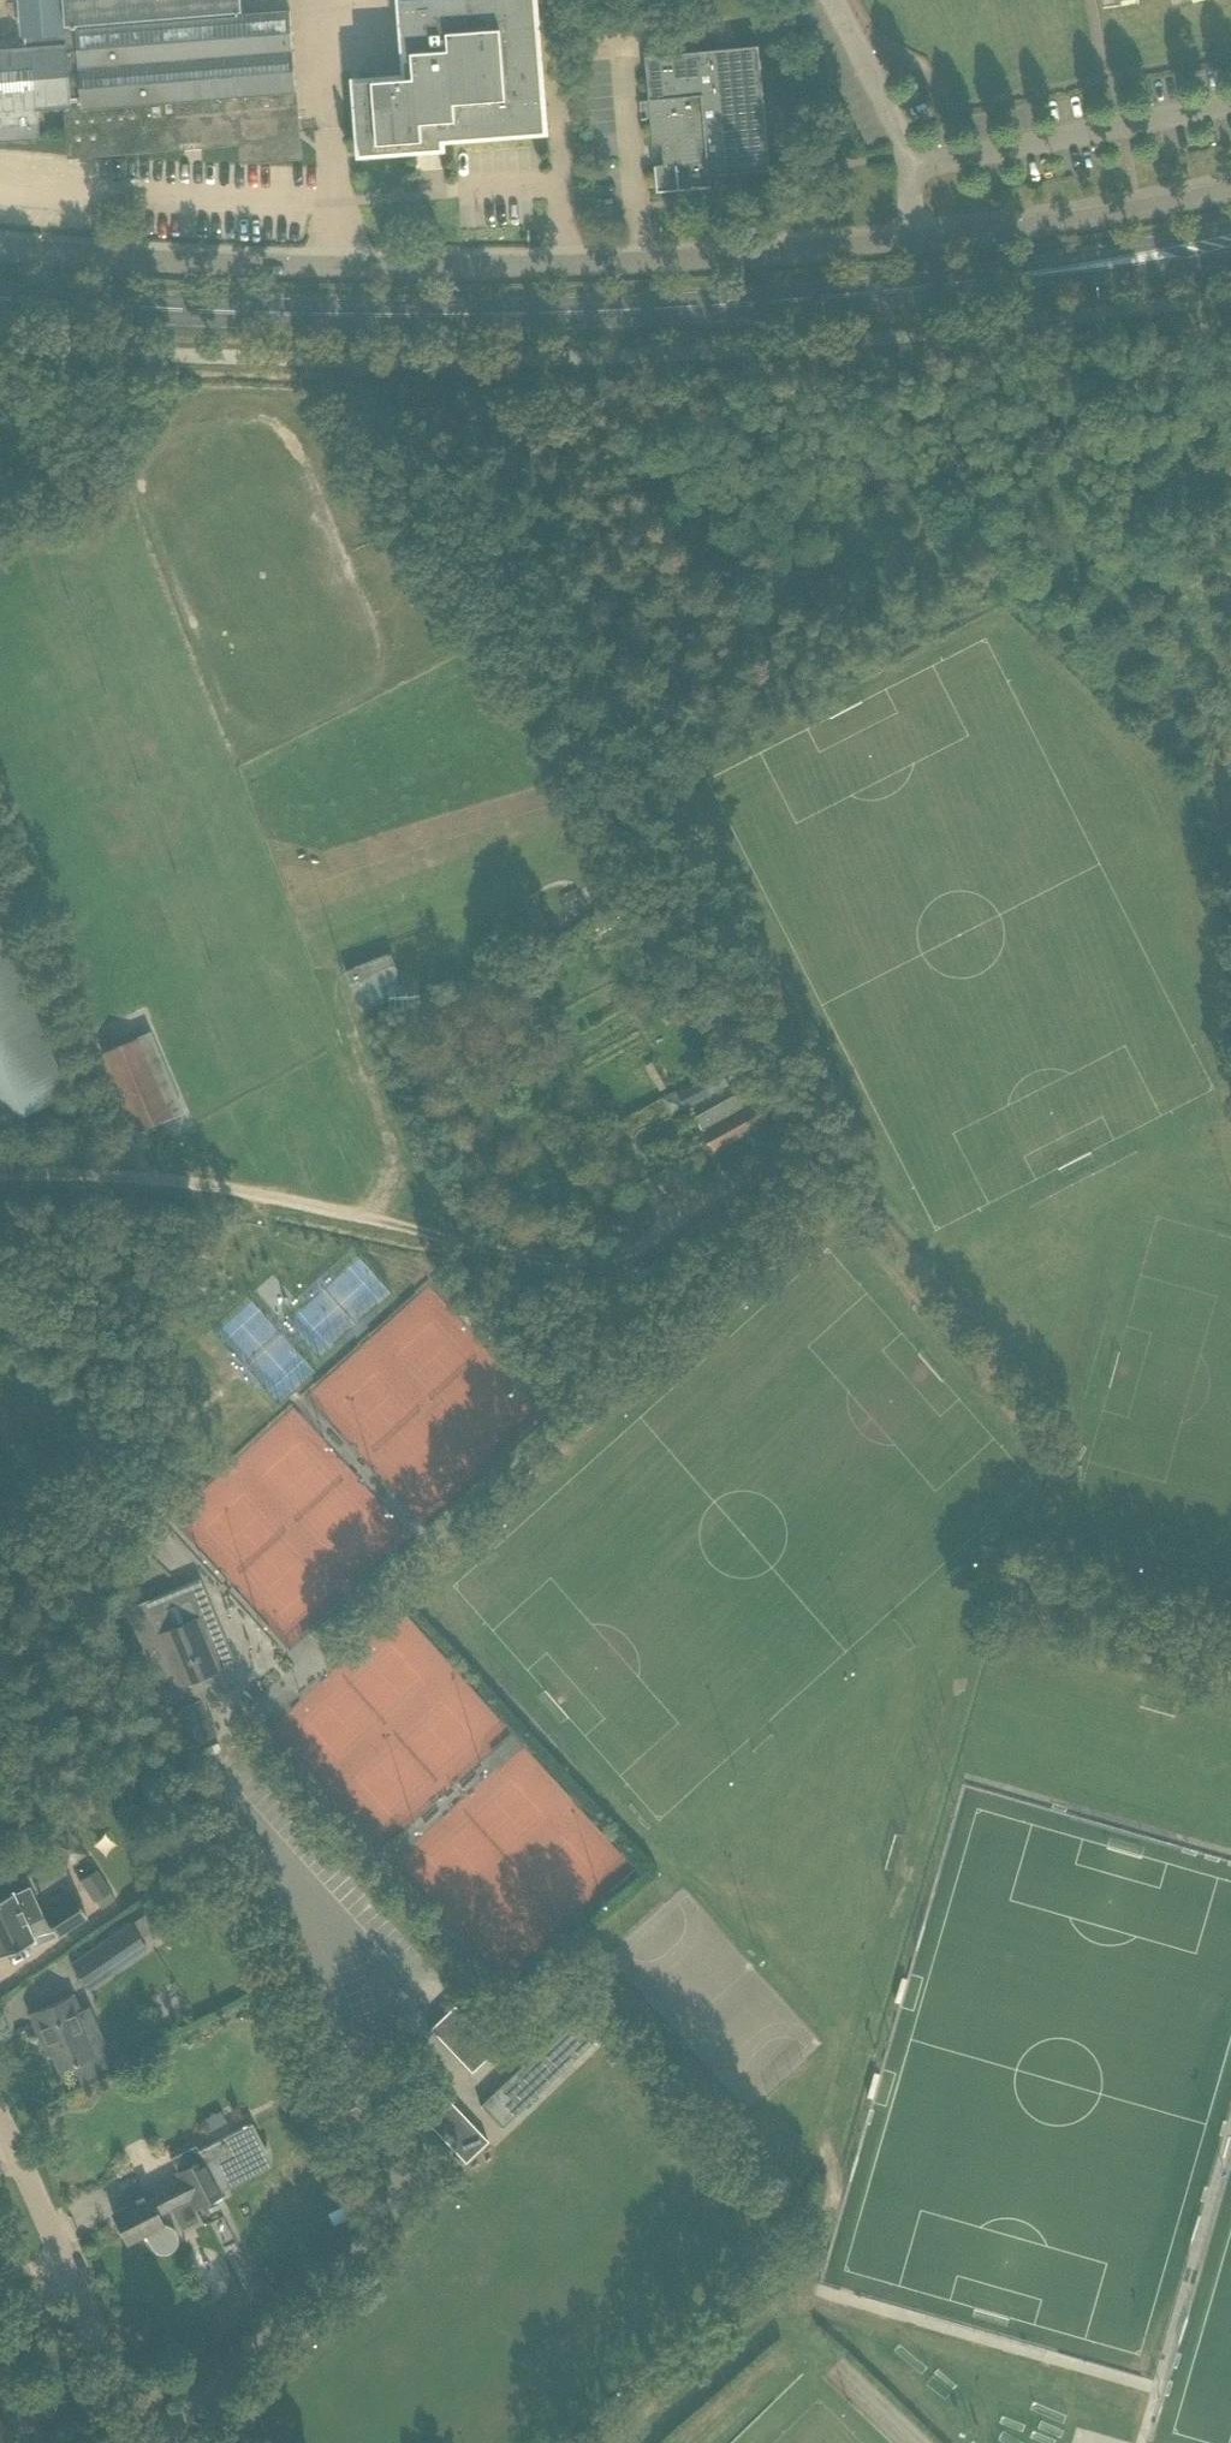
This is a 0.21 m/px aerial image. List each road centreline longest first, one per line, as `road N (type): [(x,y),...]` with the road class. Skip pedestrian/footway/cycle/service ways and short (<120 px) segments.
road 1 (primary): [(940,287),(555,317),(99,311),(0,300)]
road 2 (residential): [(0,250),(336,270),(612,268),(915,240)]
road 3 (track): [(667,1228),(591,1260),(558,1262),(153,1177),(0,1173)]
road 4 (track): [(615,2442),(798,2271),(829,2227),(835,2191),(829,2104),(843,2045)]
road 5 (unclassified): [(160,2442),(121,2392),(0,2112)]
road 6 (residential): [(915,240),(1230,192)]
road 7 (primary): [(1230,226),(940,287)]
road 8 (primary): [(940,287),(1058,283),(1230,258)]
road 9 (track): [(363,1218),(394,1176),(396,1155),(329,971)]
road 10 (residential): [(915,240),(914,166),(832,0)]

